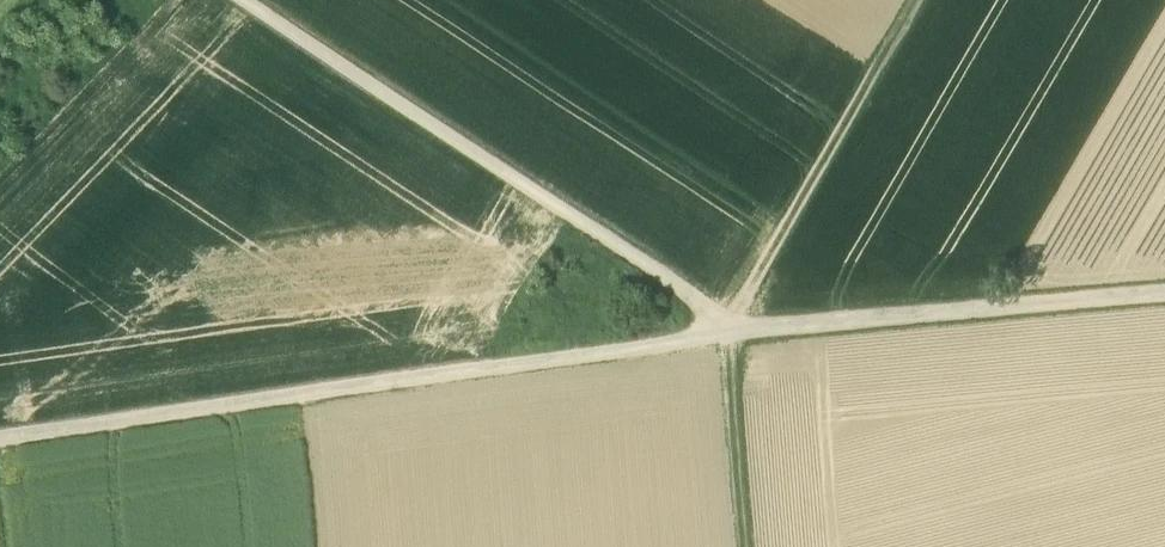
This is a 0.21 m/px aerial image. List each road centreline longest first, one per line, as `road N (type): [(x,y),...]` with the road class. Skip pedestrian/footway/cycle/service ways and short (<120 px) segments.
road 1 (unclassified): [(0,454),(745,347),(1164,307)]
road 2 (track): [(232,0),(710,313),(745,347)]
road 3 (track): [(745,347),(754,317),(947,0)]
road 4 (track): [(745,347),(761,546)]

